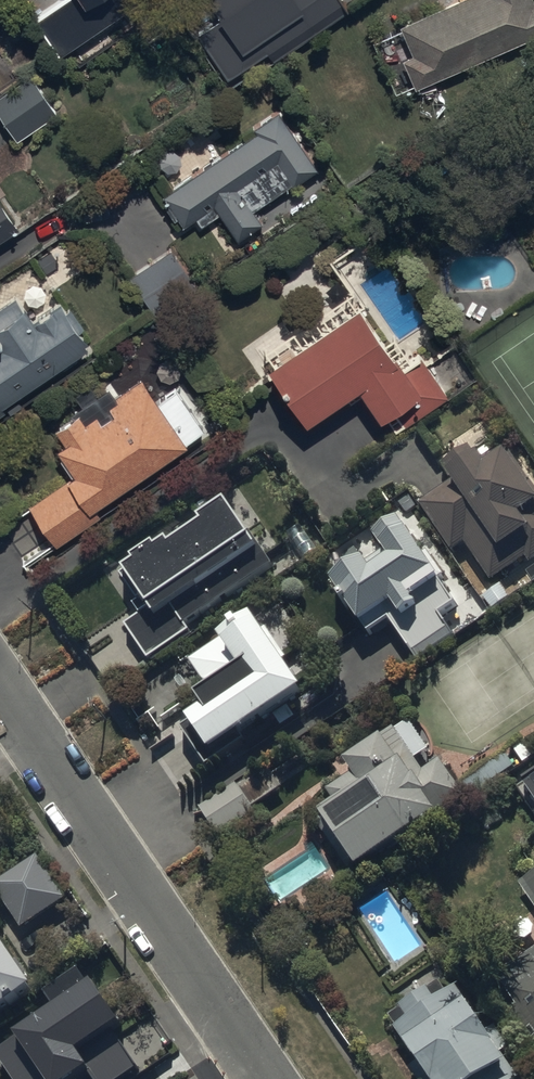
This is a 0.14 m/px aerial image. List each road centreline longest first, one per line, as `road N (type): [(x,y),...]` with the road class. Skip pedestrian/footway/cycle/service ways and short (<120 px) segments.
road 1 (residential): [(0,689),(266,1078)]

